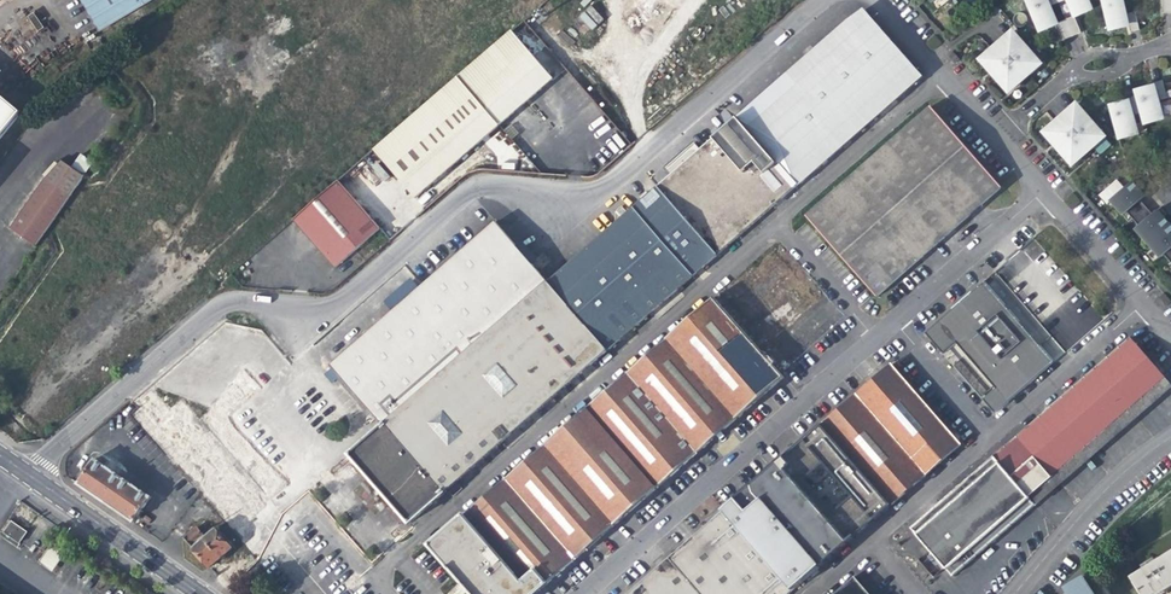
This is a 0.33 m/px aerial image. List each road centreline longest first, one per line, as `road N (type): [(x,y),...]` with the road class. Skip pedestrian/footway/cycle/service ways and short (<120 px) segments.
road 1 (residential): [(818,0),(594,195),(472,190),(330,310),(229,302),(28,474)]
road 2 (residential): [(776,222),(369,578),(384,593)]
road 3 (residential): [(582,593),(875,339)]
road 4 (residential): [(1170,434),(1085,508),(1009,593)]
road 5 (residential): [(944,76),(776,222)]
road 6 (secondary): [(200,593),(28,474)]
road 7 (residential): [(1142,303),(995,432)]
road 8 (residential): [(896,320),(1042,192)]
road 9 (residential): [(995,432),(871,540)]
road 10 (unclassified): [(776,222),(875,339)]
road 11 (residential): [(944,76),(1042,192)]
road 12 (residential): [(995,432),(896,320)]
road 13 (residential): [(1042,192),(1142,303)]

